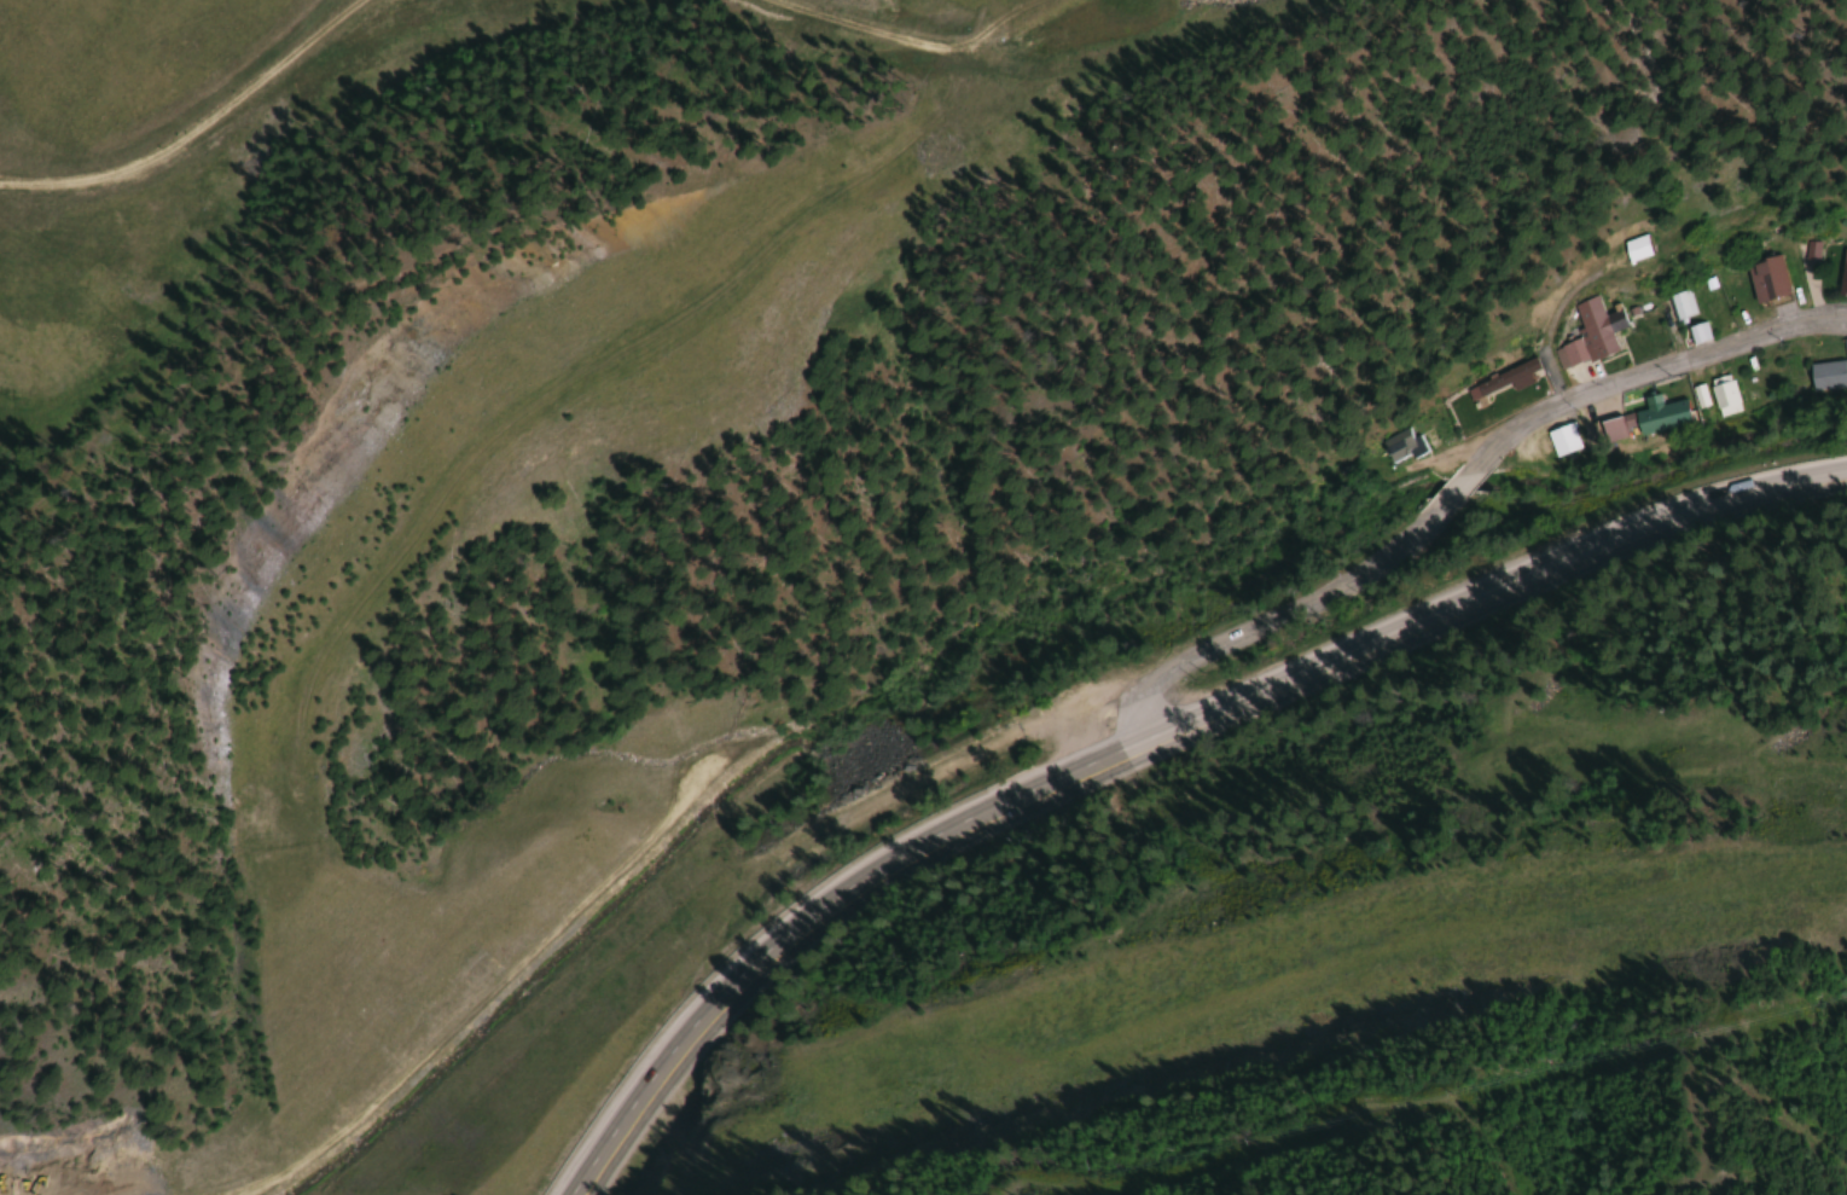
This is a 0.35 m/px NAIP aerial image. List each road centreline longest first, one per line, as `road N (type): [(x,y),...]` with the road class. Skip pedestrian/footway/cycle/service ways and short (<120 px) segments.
road 1 (primary): [(598,1194),(771,990),(913,870),(1068,787),(1445,627)]
road 2 (residential): [(1846,326),(1764,330),(1655,378),(1562,401),(1343,594),(1150,694),(1120,727),(1117,767)]
road 3 (primary): [(1445,627),(1642,546),(1846,491)]

